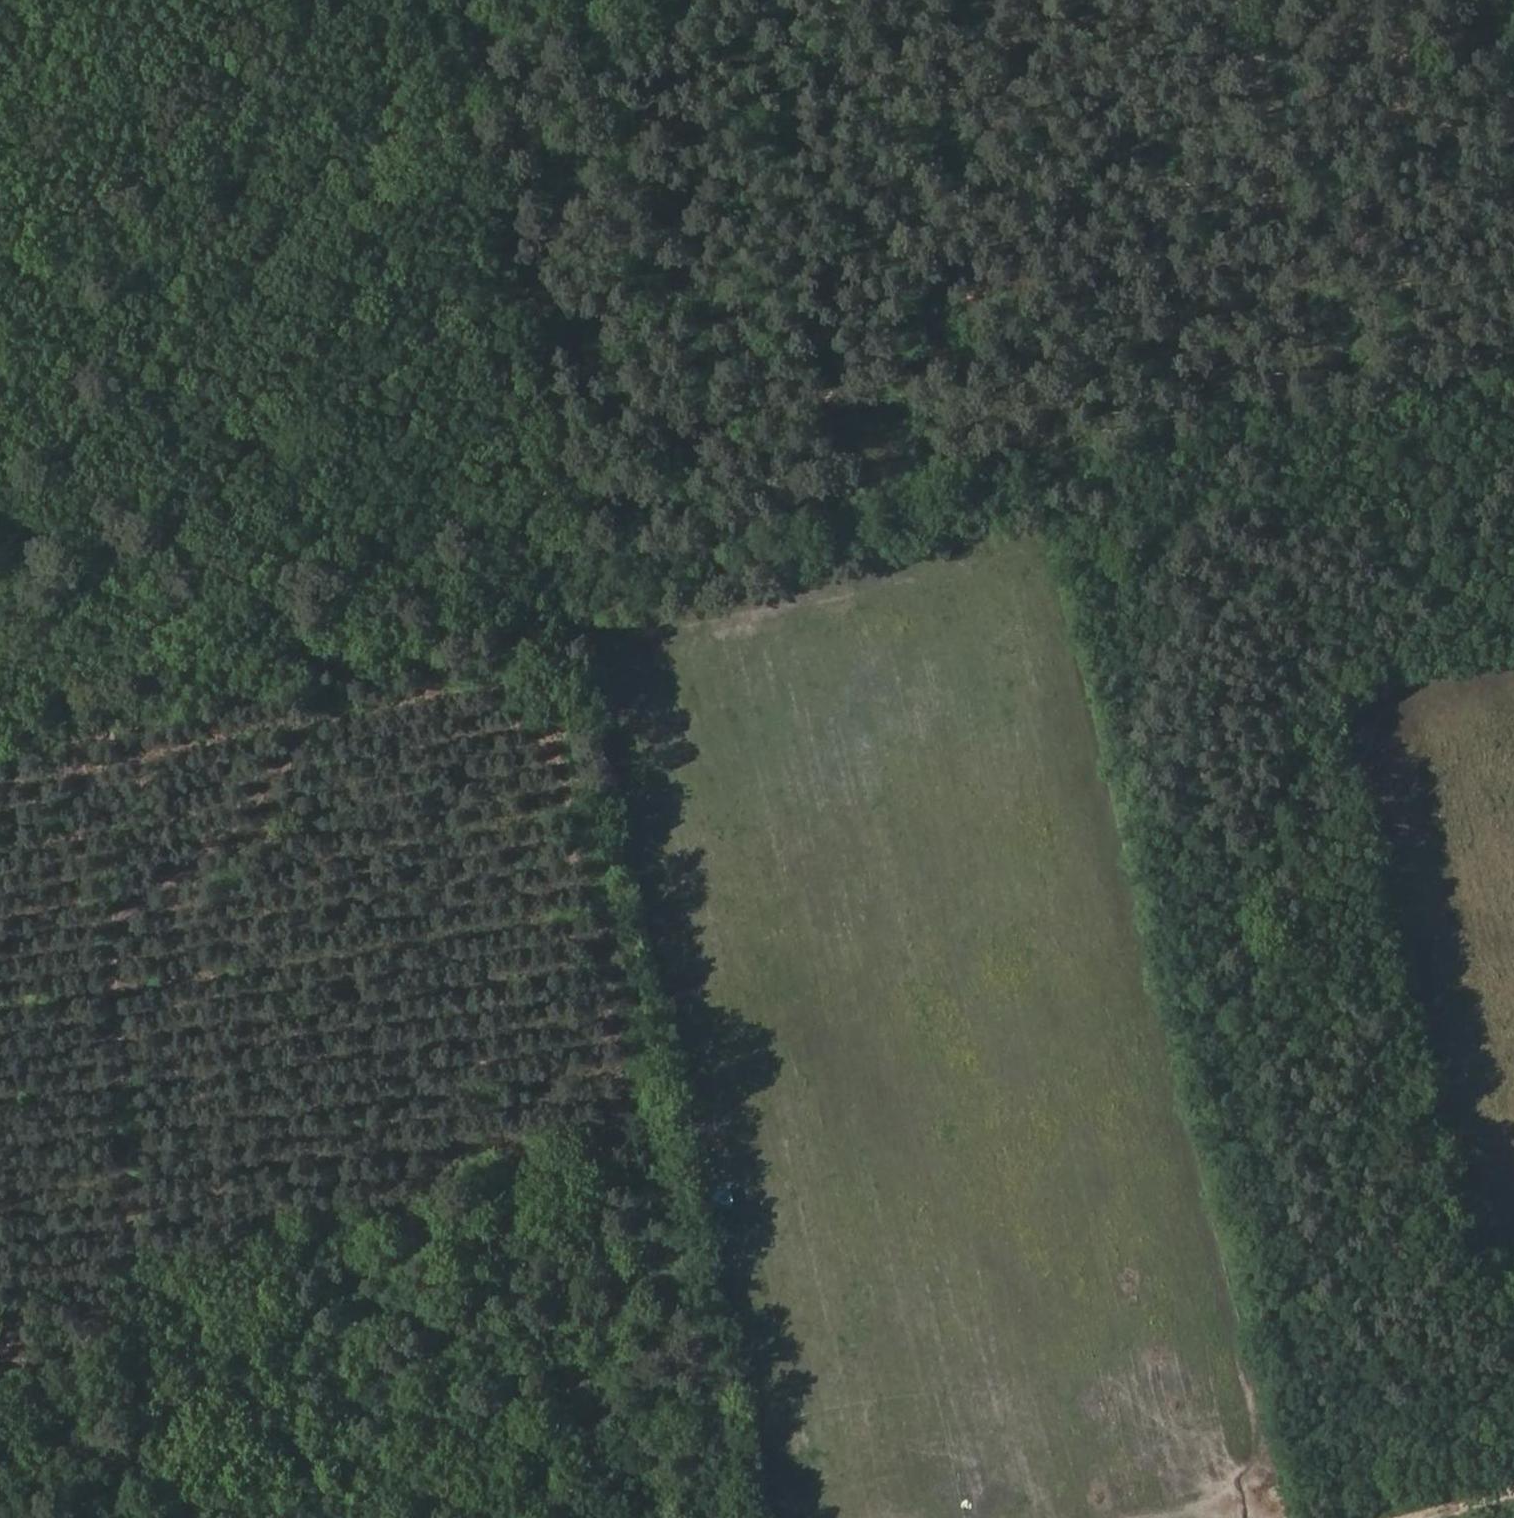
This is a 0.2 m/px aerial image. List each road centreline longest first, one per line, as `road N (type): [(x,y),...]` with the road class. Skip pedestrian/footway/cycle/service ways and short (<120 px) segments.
road 1 (track): [(161,1517),(116,1033),(130,908),(342,702),(354,650),(1513,227)]
road 2 (track): [(1513,1466),(1334,1517)]

